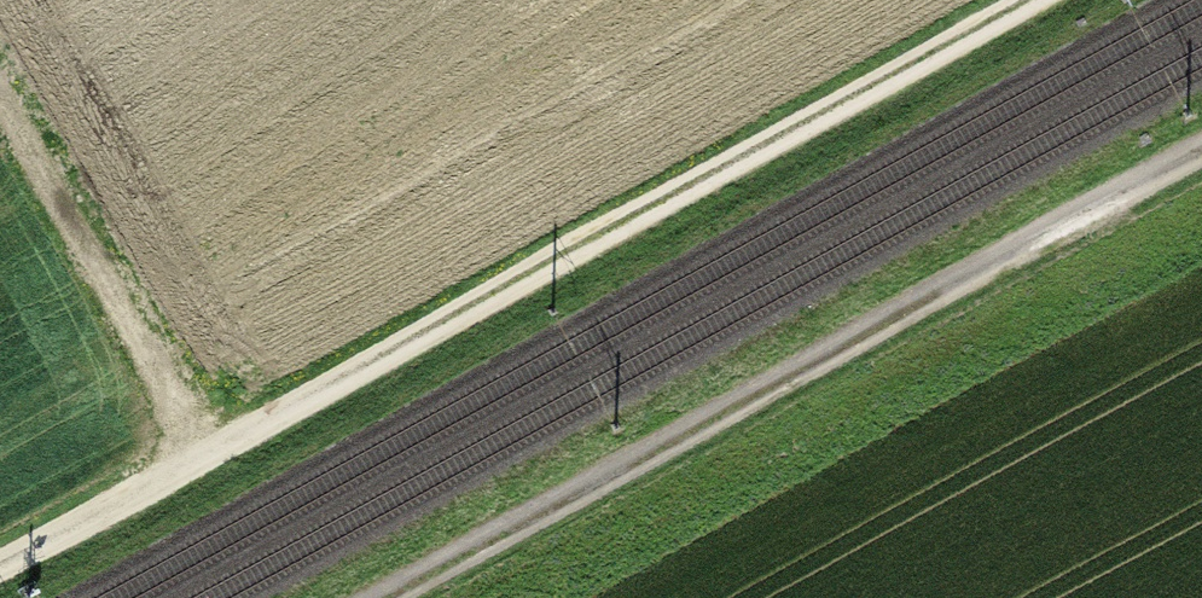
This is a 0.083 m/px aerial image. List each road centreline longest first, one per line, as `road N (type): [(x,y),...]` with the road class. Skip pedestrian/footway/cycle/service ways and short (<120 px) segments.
road 1 (track): [(0,570),(1045,0)]
road 2 (track): [(1201,152),(380,597)]
road 3 (track): [(0,98),(203,459)]

